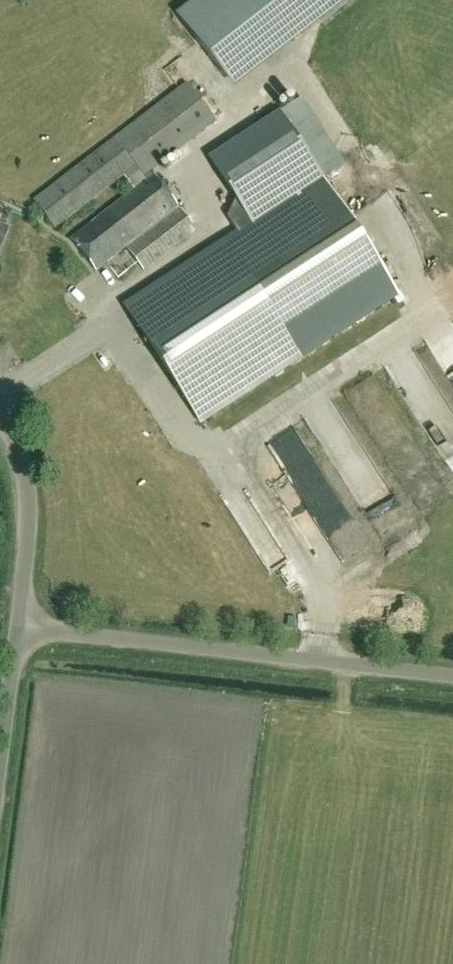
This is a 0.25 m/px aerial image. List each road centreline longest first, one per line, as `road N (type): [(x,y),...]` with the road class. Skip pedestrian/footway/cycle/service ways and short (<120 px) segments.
road 1 (unclassified): [(22,629),(452,674)]
road 2 (unclassified): [(22,629),(29,501),(0,409)]
road 3 (unclassified): [(0,763),(22,629)]

